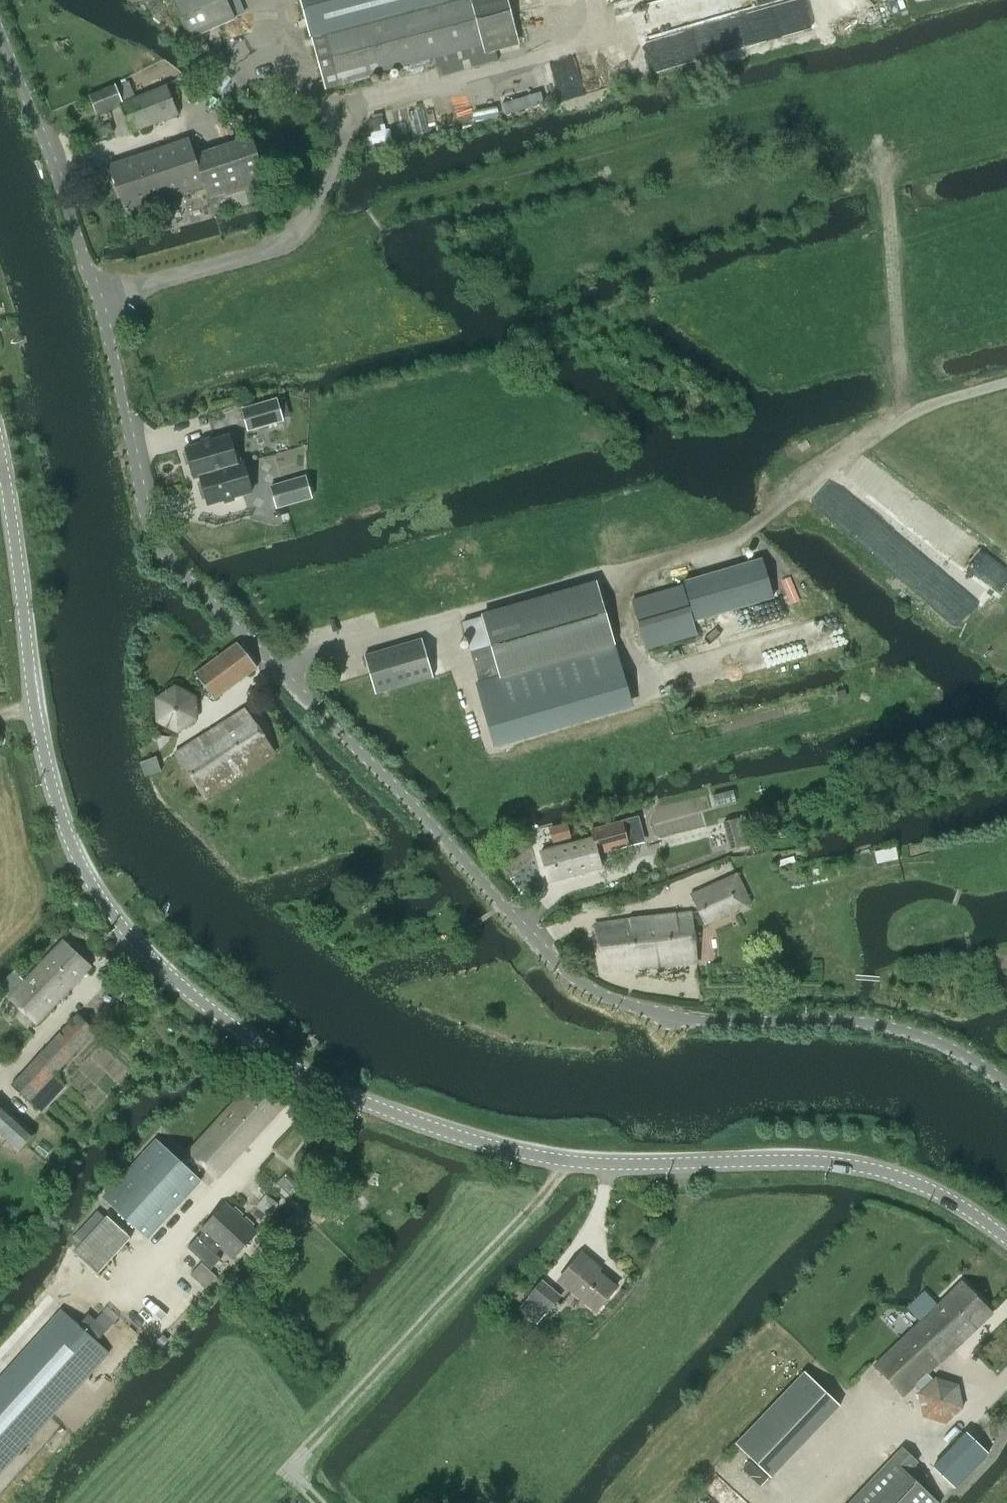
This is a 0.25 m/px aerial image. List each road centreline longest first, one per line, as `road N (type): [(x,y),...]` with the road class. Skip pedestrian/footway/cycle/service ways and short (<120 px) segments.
road 1 (unclassified): [(1006,1084),(916,1034),(848,1021),(692,1020),(578,980),(168,559),(150,529),(99,299),(0,31)]
road 2 (tertiary): [(1006,1237),(901,1175),(844,1162),(602,1164),(472,1140),(325,1086),(211,1009),(143,951),(73,850),(34,703),(0,454)]
road 3 (track): [(815,96),(395,206),(142,391),(120,396)]
road 4 (track): [(907,413),(879,170),(815,96),(1006,48)]
road 5 (track): [(296,1467),(567,1161)]
road 6 (track): [(751,529),(907,413),(1006,385)]
road 7 (track): [(664,1277),(690,1195),(686,1161)]

